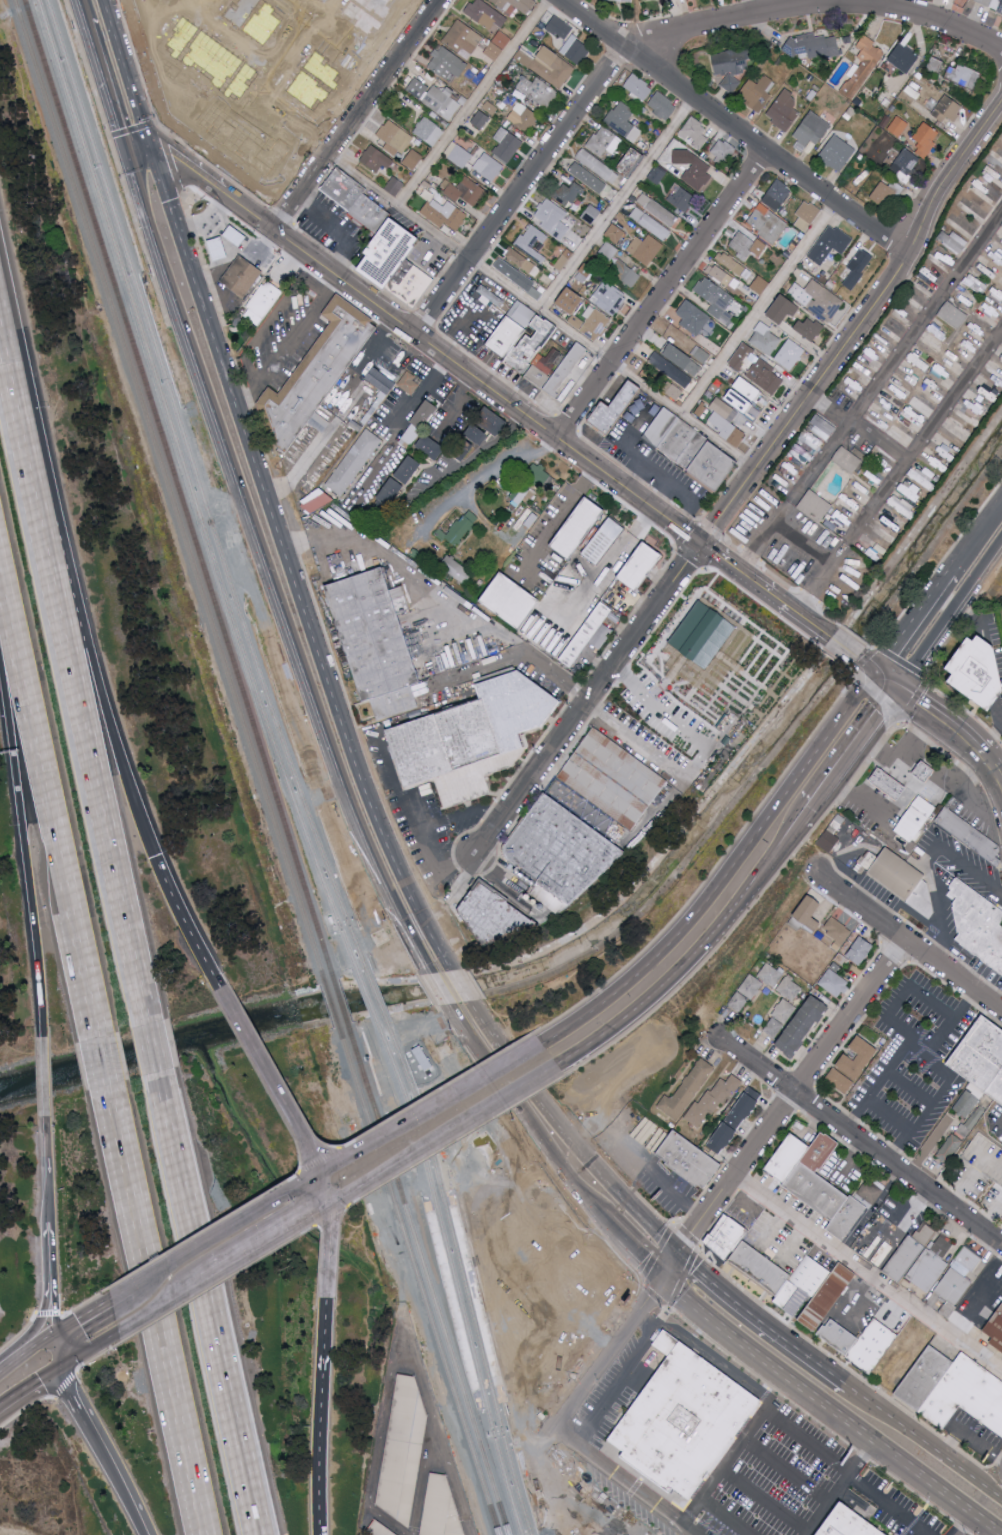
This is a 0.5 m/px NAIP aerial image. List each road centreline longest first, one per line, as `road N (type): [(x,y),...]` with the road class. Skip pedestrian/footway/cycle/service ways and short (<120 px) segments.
road 1 (secondary): [(130,161),(361,846),(431,976)]
road 2 (secondary): [(452,972),(385,845),(356,769),(154,160)]
road 3 (residential): [(415,337),(624,46),(832,1),(934,20),(1001,52)]
road 4 (secondary): [(677,527),(220,194)]
road 5 (residential): [(701,545),(909,254),(1001,104)]
road 6 (motorway): [(140,1022),(32,510)]
road 7 (secondary): [(871,671),(710,893),(640,969),(539,1044)]
road 8 (motorway): [(256,1534),(156,1081)]
road 9 (motorway): [(104,1099),(196,1534)]
road 10 (residential): [(559,0),(909,254)]
road 11 (secondary): [(661,1278),(999,1534)]
road 12 (motorway): [(0,651),(43,1040)]
road 13 (residential): [(676,1252),(906,943)]
road 14 (residential): [(477,858),(701,545)]
road 15 (motorway): [(150,858),(32,510)]
road 16 (residential): [(556,439),(769,152)]
road 17 (secondary): [(550,1064),(657,995),(802,825)]
road 18 (residential): [(724,1043),(1001,1244)]
road 19 (residential): [(731,1182),(1001,1368)]
road 20 (secondary): [(676,1252),(548,1118),(471,1003)]
road 21 (motorway): [(0,603),(67,911)]
road 22 (residential): [(272,230),(440,0)]
road 23 (secondary): [(447,1006),(530,1131),(607,1218)]
road 24 (secondary): [(322,1197),(550,1064)]
road 25 (secondary): [(539,1044),(314,1164)]
road 26 (residential): [(817,877),(1001,1010)]
road 27 (secondary): [(846,1387),(676,1252)]
road 28 (primary): [(314,1164),(136,1280)]
road 29 (motorway): [(314,1164),(215,988)]
road 30 (secondary): [(1001,1501),(846,1387)]
road 31 (tertiary): [(897,691),(1001,543)]
road 32 (primary): [(177,1288),(322,1197)]
road 33 (motorway): [(67,1383),(146,1534)]
road 34 (motorway): [(32,510),(0,357)]
road 35 (motorway): [(215,988),(150,858)]
road 36 (motorway): [(320,1534),(322,1389)]
road 37 (tertiary): [(959,559),(871,671)]
road 38 (secondary): [(815,807),(897,691)]
road 39 (secondary): [(144,127),(103,0)]
road 40 (motorway): [(67,911),(90,1038)]

